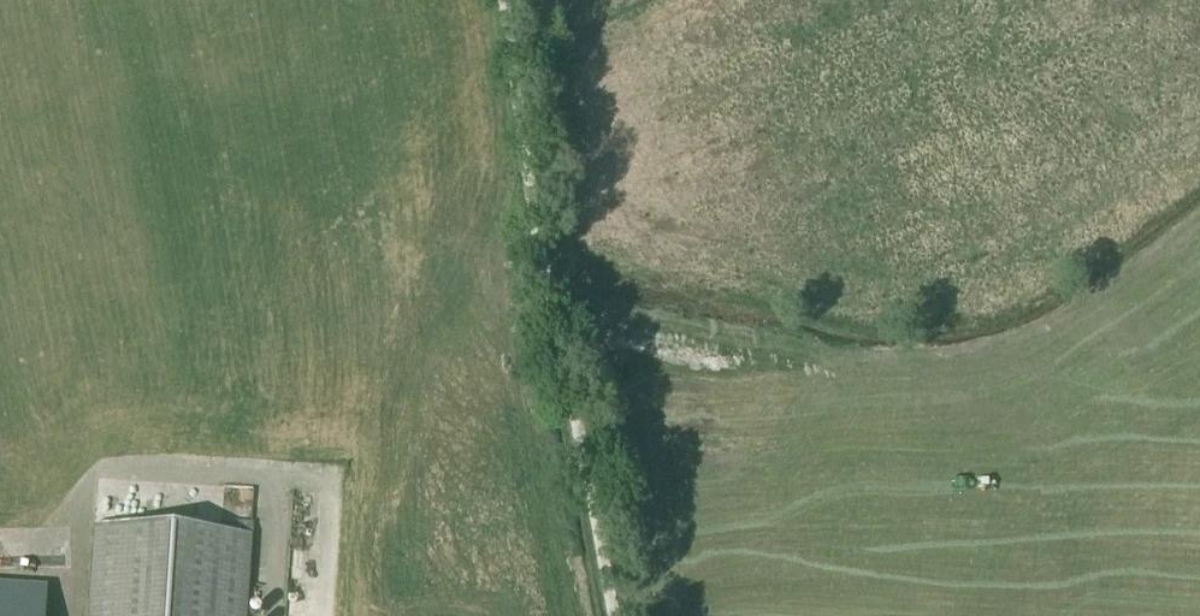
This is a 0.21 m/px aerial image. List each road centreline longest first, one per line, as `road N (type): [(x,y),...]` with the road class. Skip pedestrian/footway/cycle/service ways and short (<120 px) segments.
road 1 (track): [(504,0),(541,254),(613,615)]

